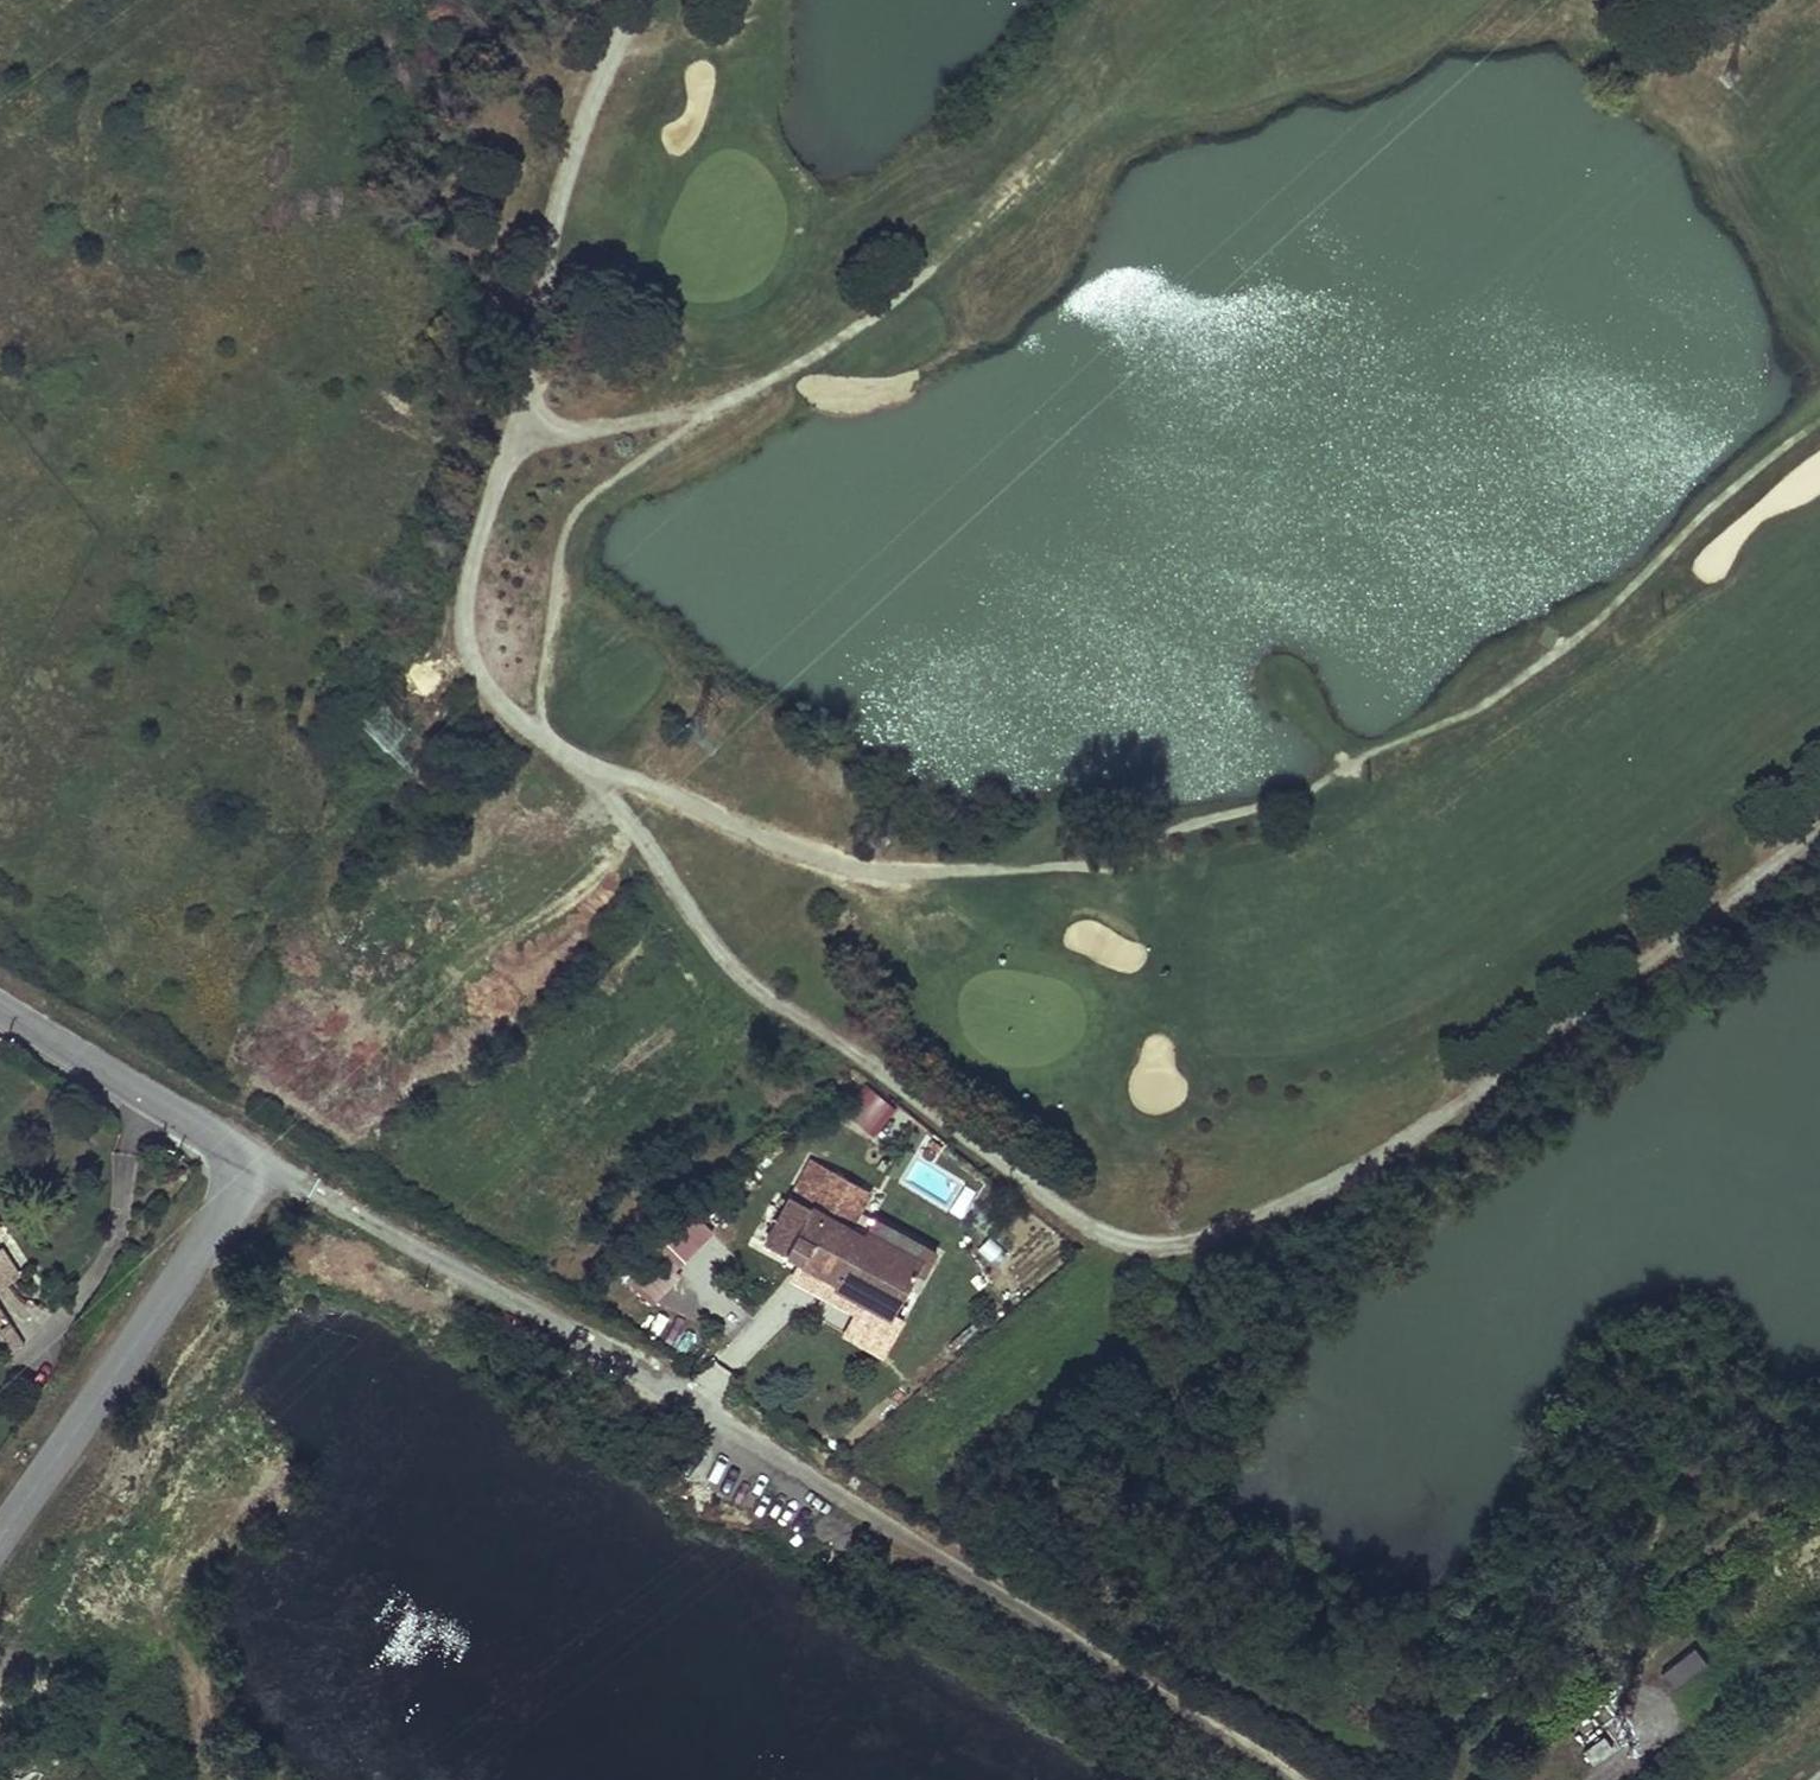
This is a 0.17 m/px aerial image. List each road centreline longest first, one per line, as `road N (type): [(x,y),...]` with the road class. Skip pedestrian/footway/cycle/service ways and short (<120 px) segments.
road 1 (unclassified): [(0,1008),(257,1165),(0,1522)]

